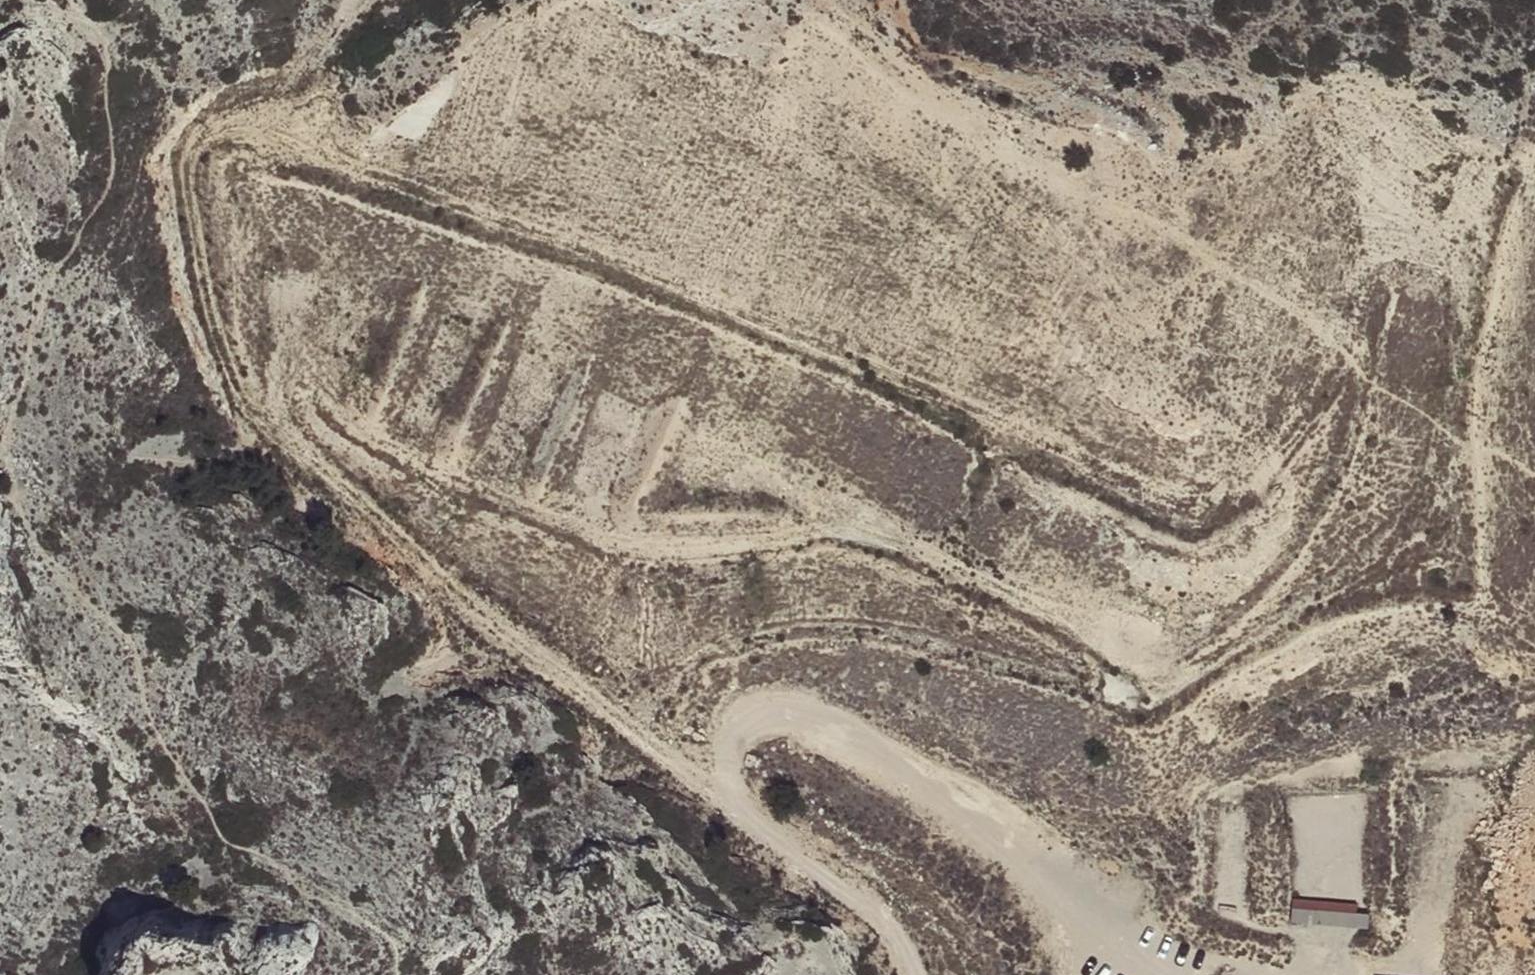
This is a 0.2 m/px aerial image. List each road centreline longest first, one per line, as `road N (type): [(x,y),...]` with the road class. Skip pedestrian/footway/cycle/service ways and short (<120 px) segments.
road 1 (track): [(706,772),(747,717),(797,706),(990,801),(1126,931),(1193,974)]
road 2 (track): [(922,974),(915,940),(838,864),(739,809),(706,772)]

